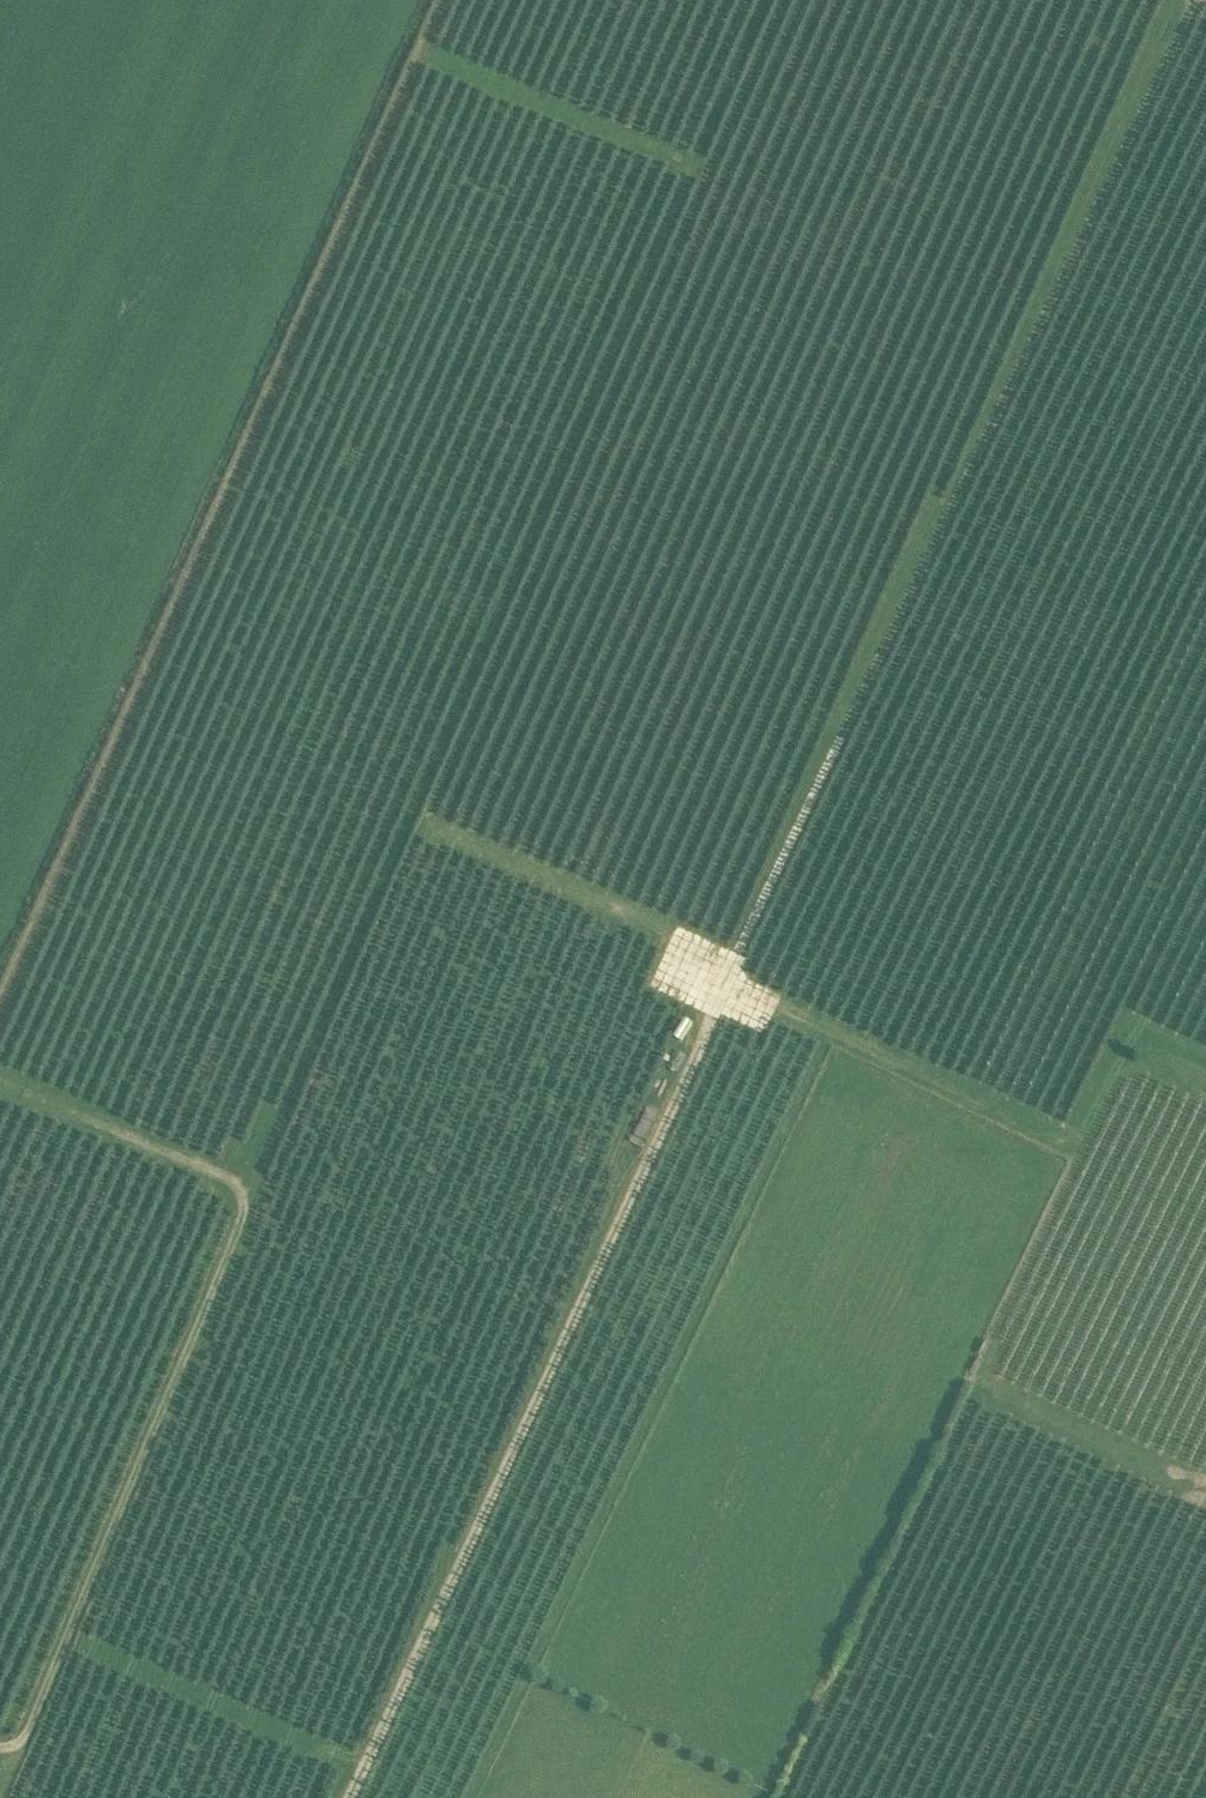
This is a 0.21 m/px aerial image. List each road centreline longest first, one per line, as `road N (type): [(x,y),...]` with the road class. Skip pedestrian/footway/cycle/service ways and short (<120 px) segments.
road 1 (track): [(424,56),(688,164),(688,174),(419,820),(243,1198)]
road 2 (track): [(1187,0),(727,984),(672,934)]
road 3 (track): [(448,0),(0,1017)]
road 4 (track): [(776,1006),(727,984),(349,1797)]
road 5 (track): [(0,1083),(235,1180),(243,1198),(237,1231),(21,1741),(0,1749)]
road 6 (track): [(776,1006),(1074,1148),(1125,1036),(1205,1077)]
road 7 (track): [(1074,1148),(1078,1161),(974,1381),(1205,1491)]
road 8 (track): [(364,1767),(66,1634)]
road 9 (track): [(419,820),(672,934)]

